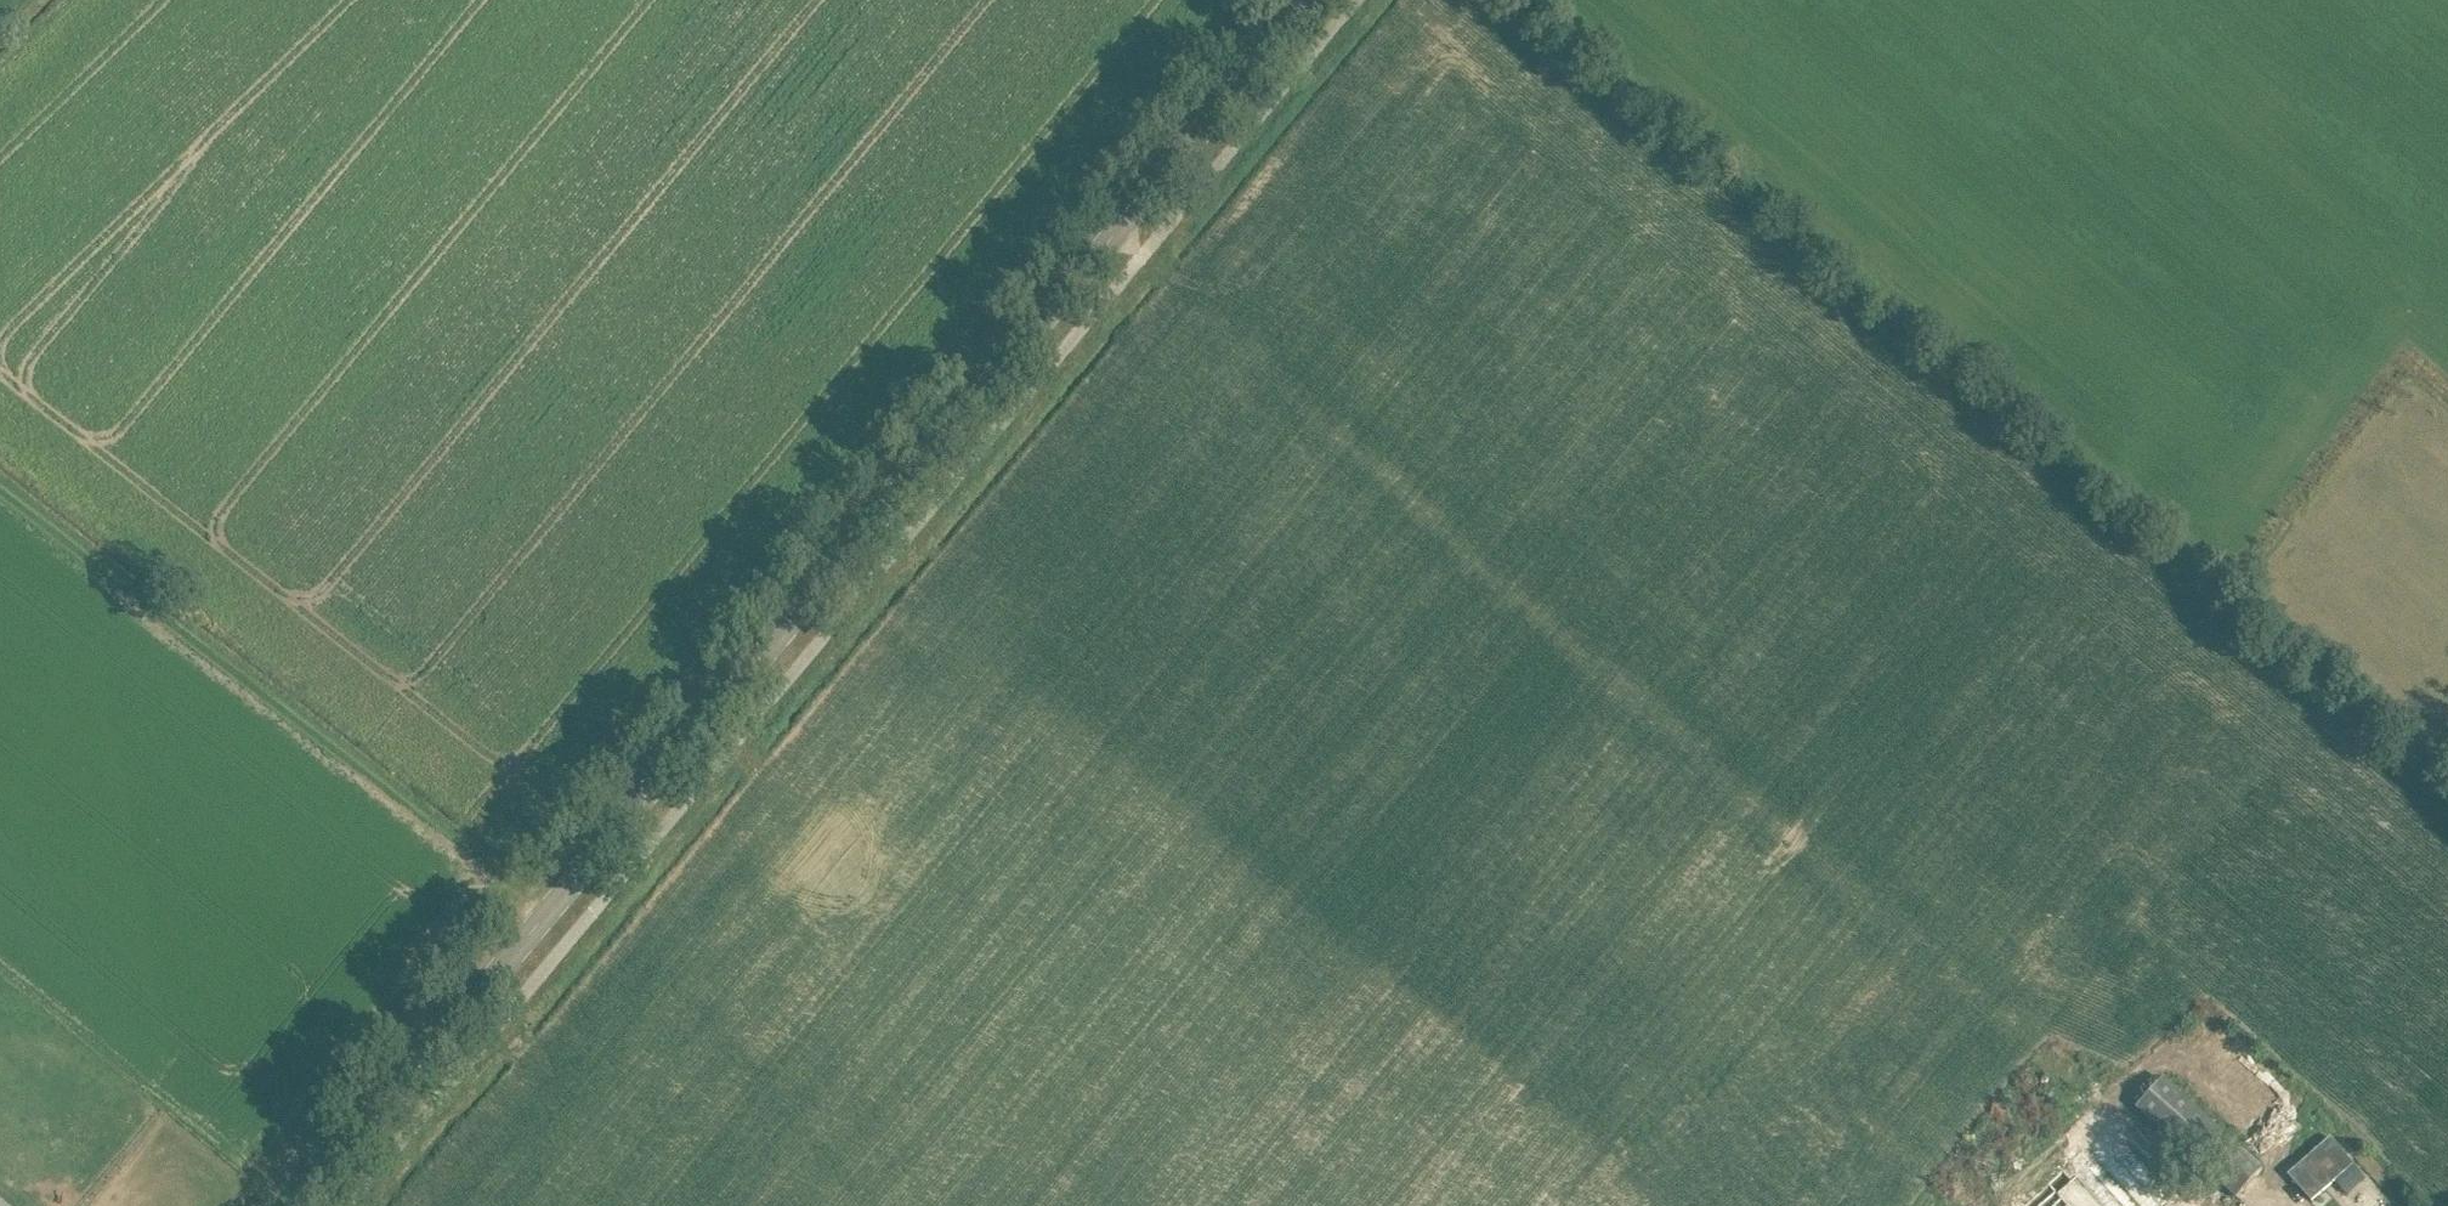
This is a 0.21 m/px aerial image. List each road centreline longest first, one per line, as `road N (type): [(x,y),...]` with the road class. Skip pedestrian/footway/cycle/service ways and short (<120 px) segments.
road 1 (tertiary): [(294,1205),(1302,0)]

